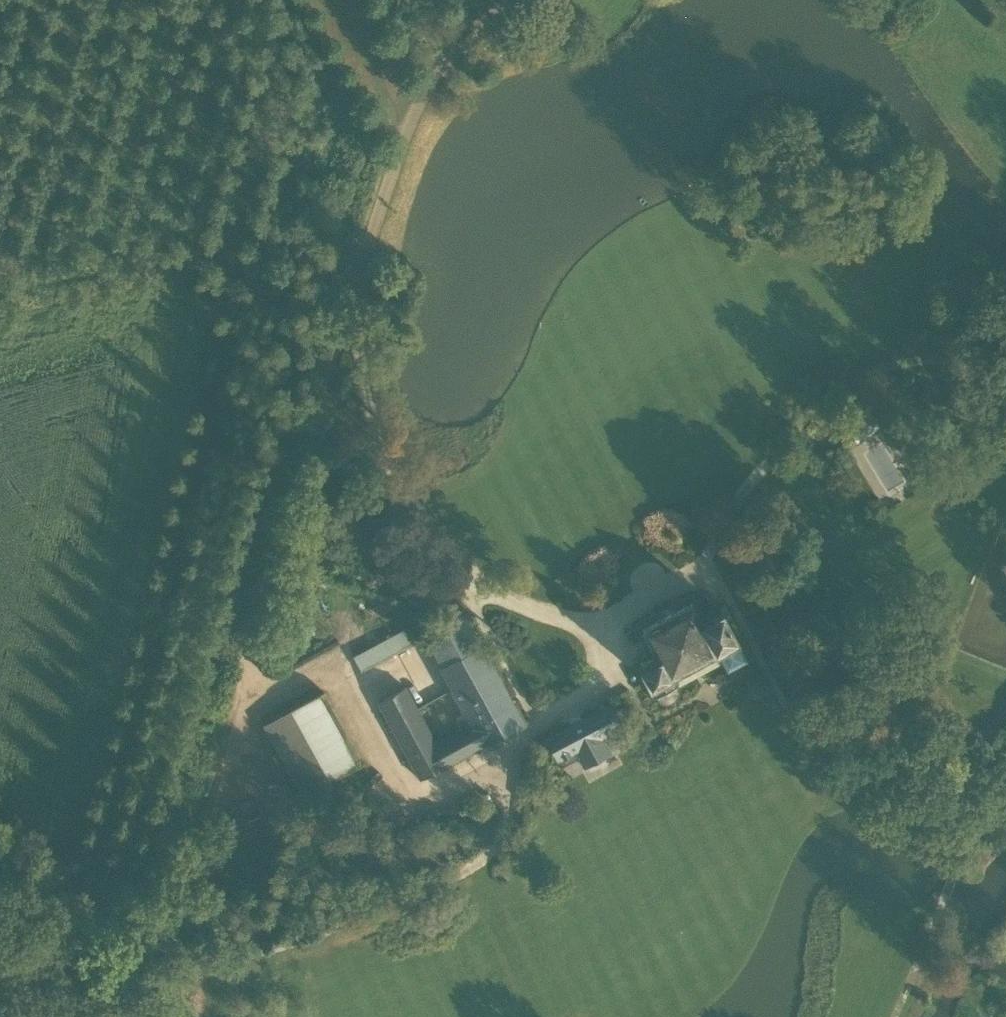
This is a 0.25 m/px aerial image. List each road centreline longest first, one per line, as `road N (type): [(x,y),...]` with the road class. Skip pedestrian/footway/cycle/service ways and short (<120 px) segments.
road 1 (track): [(133,945),(187,863),(216,799),(248,703),(256,596),(356,297)]
road 2 (track): [(517,0),(428,92),(405,134),(356,297),(375,445),(411,512),(466,577)]
road 3 (track): [(248,703),(323,667),(402,820),(518,756)]

